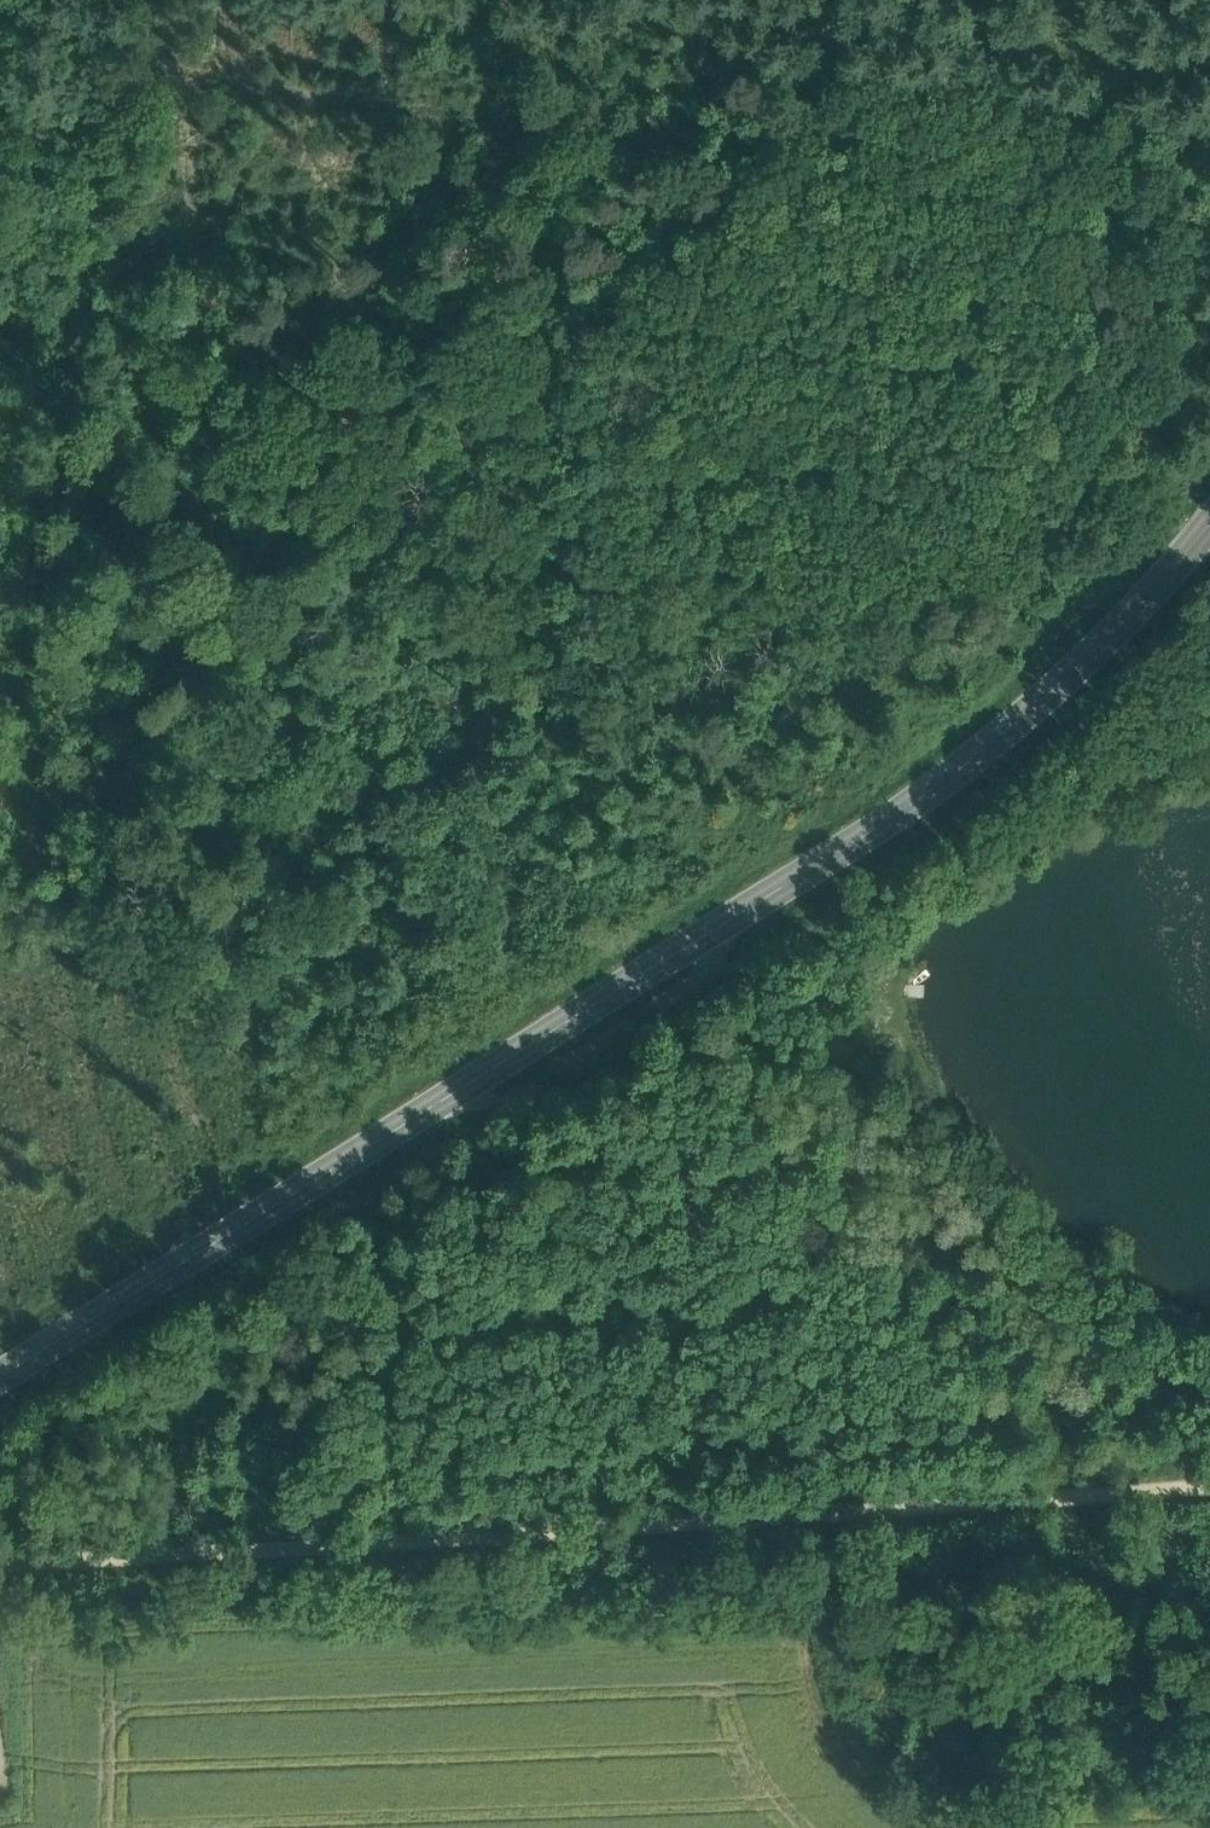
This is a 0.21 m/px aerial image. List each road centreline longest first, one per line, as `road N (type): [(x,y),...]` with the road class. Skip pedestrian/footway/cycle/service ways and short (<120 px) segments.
road 1 (secondary): [(0,1378),(875,828),(1069,675),(1126,623),(1209,523)]
road 2 (track): [(0,1570),(109,1555),(1209,1485)]

